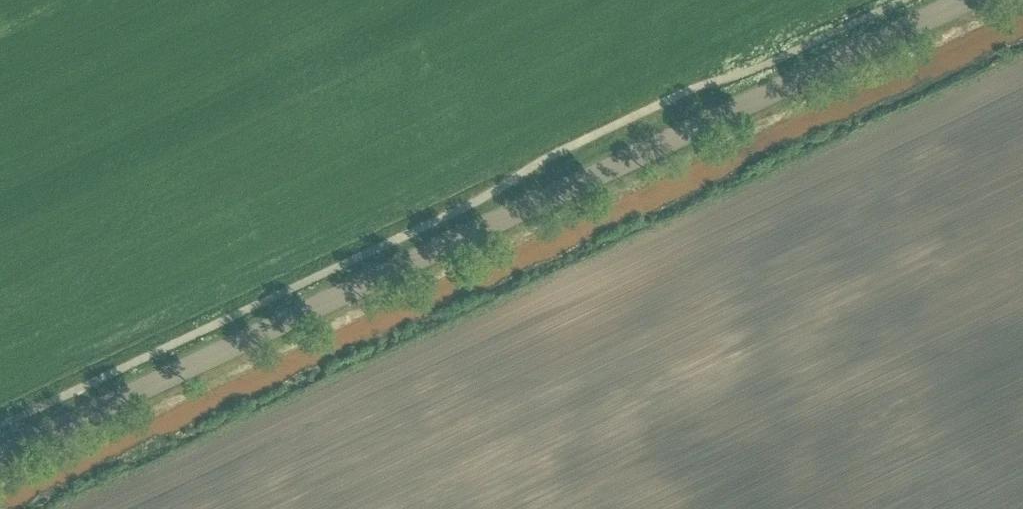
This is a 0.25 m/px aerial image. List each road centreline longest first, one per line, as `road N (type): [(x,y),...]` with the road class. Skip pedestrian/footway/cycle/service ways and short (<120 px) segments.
road 1 (tertiary): [(0,455),(969,0)]

